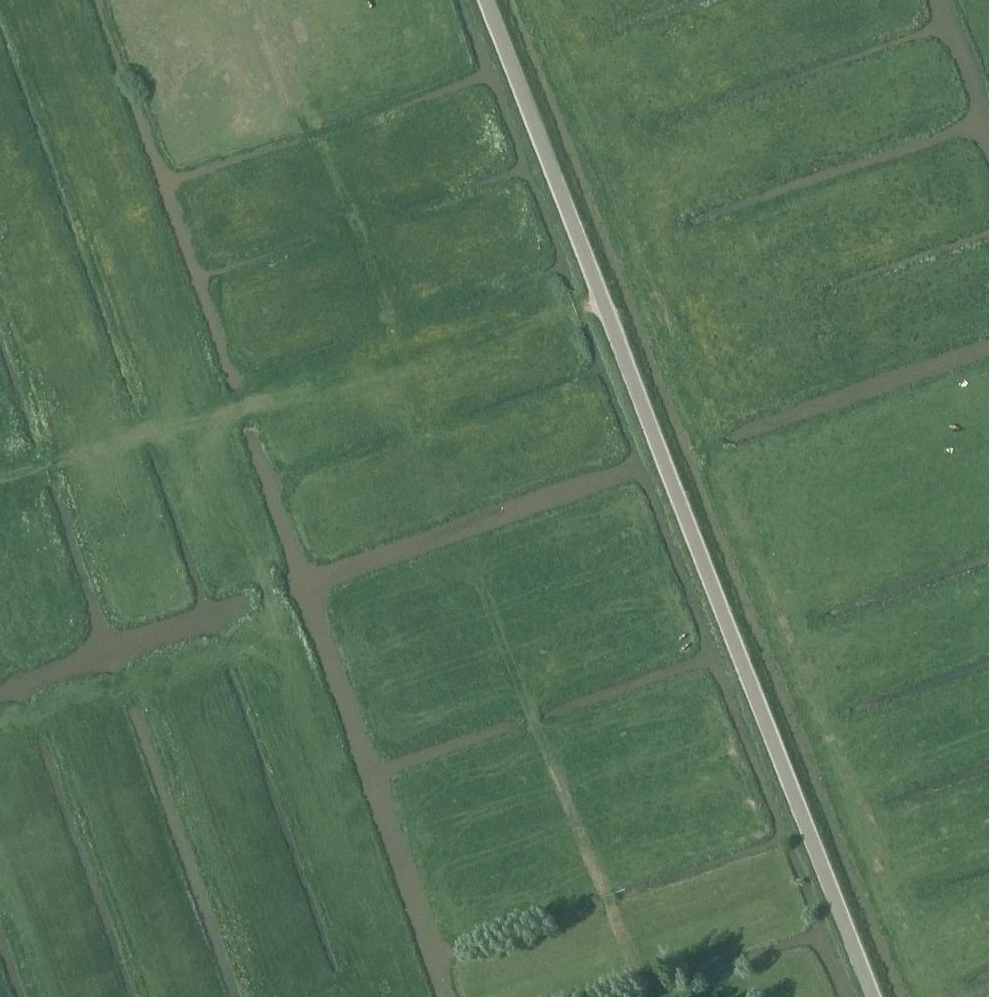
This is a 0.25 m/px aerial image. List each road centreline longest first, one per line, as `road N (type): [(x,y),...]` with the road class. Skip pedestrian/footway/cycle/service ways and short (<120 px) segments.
road 1 (unclassified): [(875,996),(487,0)]
road 2 (track): [(605,299),(211,421)]

